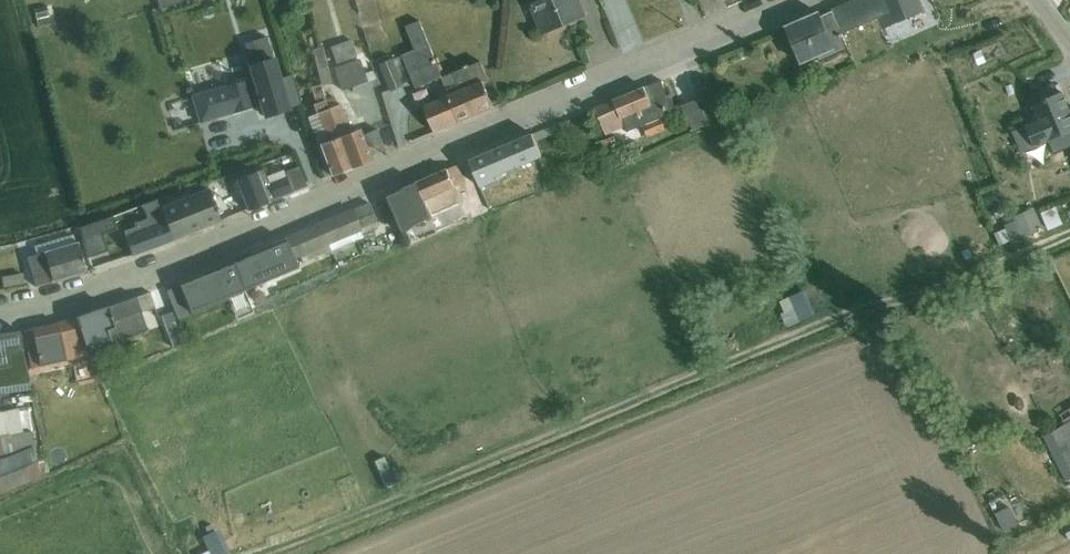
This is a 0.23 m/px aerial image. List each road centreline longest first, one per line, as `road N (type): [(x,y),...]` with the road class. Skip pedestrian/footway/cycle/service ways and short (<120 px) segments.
road 1 (tertiary): [(798,0),(158,269),(0,312)]

